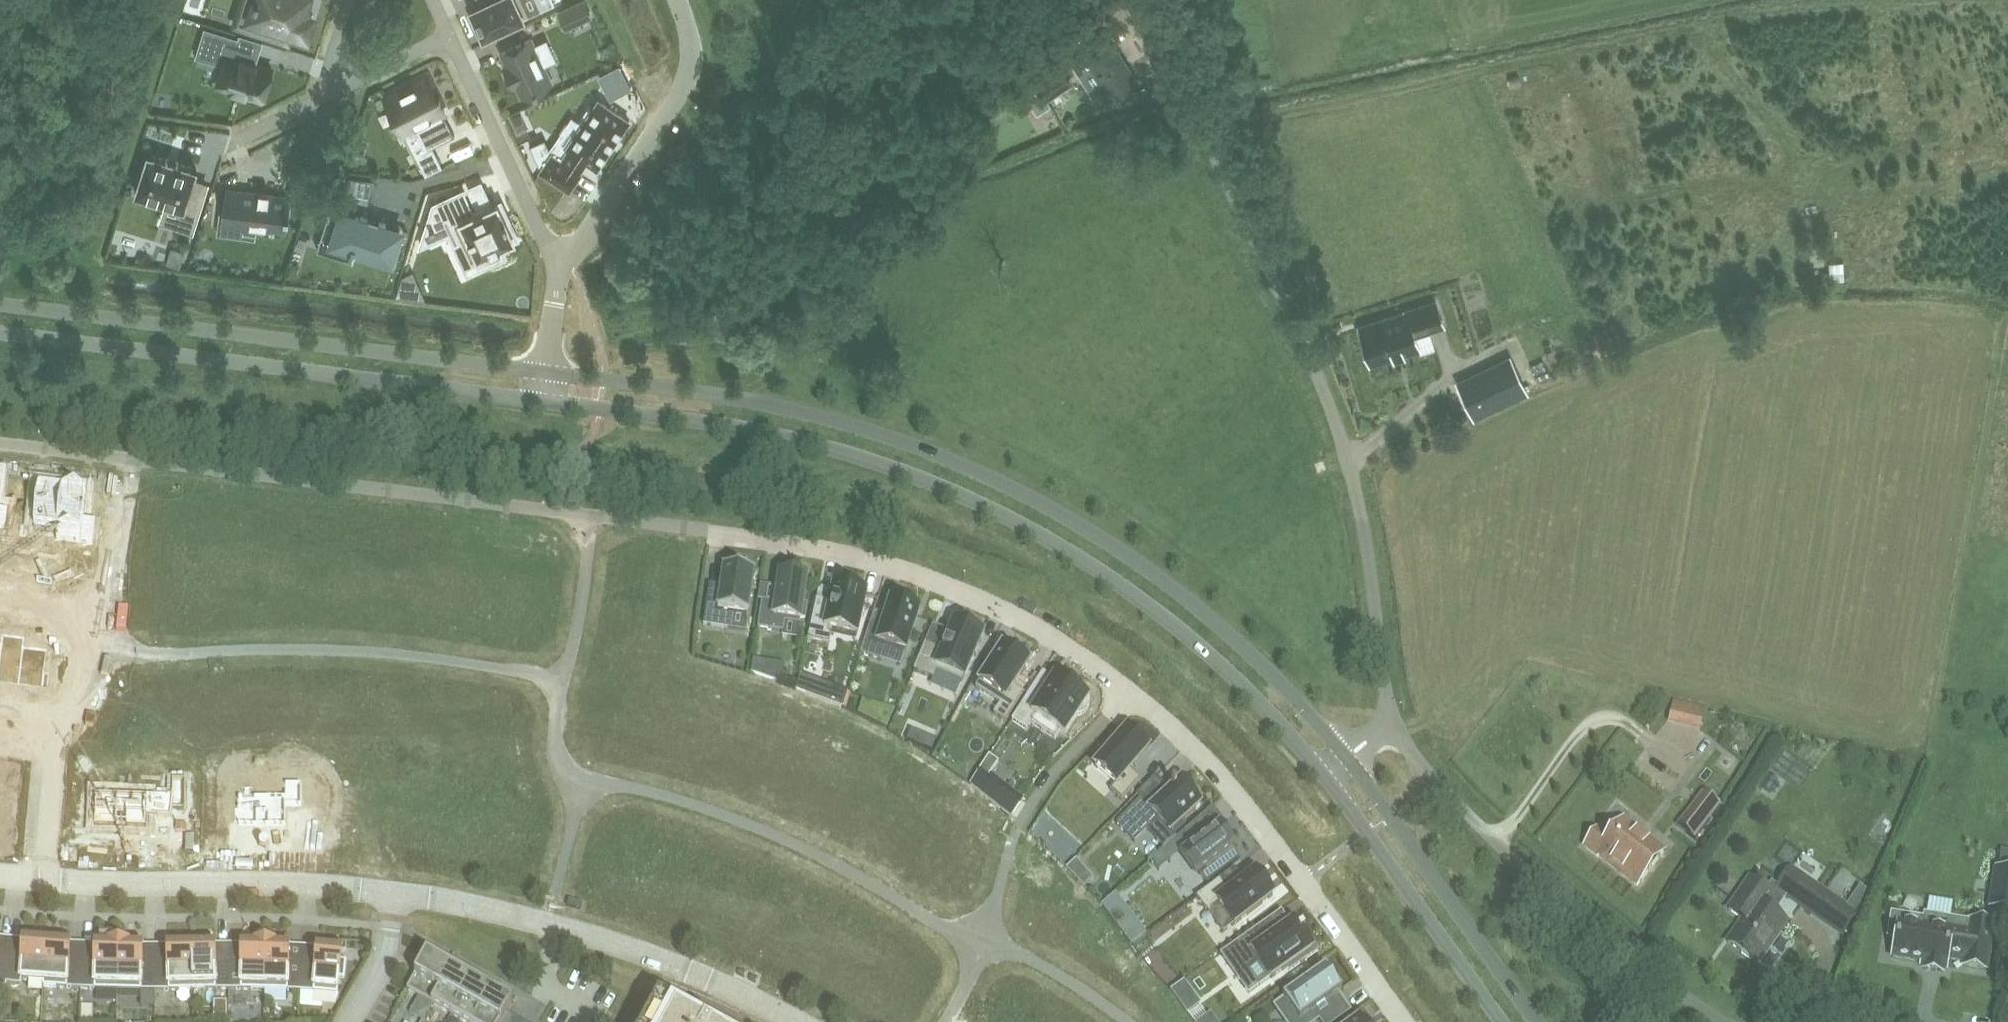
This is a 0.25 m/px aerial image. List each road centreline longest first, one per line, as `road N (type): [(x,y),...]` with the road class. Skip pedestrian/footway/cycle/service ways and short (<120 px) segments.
road 1 (tertiary): [(1347,758),(1175,590),(1036,500),(828,419),(743,398),(546,372)]
road 2 (tertiary): [(543,402),(804,440),(985,506),(1162,616),(1271,712),(1325,775)]
road 3 (unclassified): [(1394,724),(1347,459),(1315,371),(1140,0)]
road 4 (residential): [(592,515),(865,553),(995,601),(1136,689)]
road 5 (tertiary): [(546,372),(0,305)]
road 6 (tertiary): [(0,333),(543,402)]
road 7 (residential): [(139,458),(592,515)]
road 8 (residential): [(115,656),(343,651),(562,680)]
road 9 (unclassified): [(1724,1021),(1551,892),(1433,779),(1394,724)]
road 10 (residential): [(585,780),(702,806),(981,943)]
road 11 (residential): [(1136,689),(1236,788),(1407,1021)]
road 12 (residential): [(26,877),(394,892)]
road 13 (tertiary): [(1535,1021),(1347,758)]
road 14 (residential): [(560,262),(691,75),(693,45),(678,0)]
road 15 (residential): [(981,943),(1015,836),(1035,799),(1136,689)]
road 16 (tertiary): [(1325,775),(1500,1021)]
road 17 (residential): [(794,1021),(695,974),(548,924)]
road 18 (residential): [(560,262),(446,33)]
road 19 (residential): [(115,656),(139,458)]
road 20 (residential): [(562,680),(575,644),(592,515)]
road 21 (residential): [(981,943),(1041,965),(1126,1021)]
road 22 (residential): [(26,877),(42,716)]
road 23 (residential): [(548,924),(394,892)]
road 24 (residential): [(548,924),(585,780)]
road 25 (residential): [(0,440),(139,458)]
road 26 (residential): [(394,892),(385,959),(352,1021)]
road 27 (residential): [(325,95),(446,33)]

